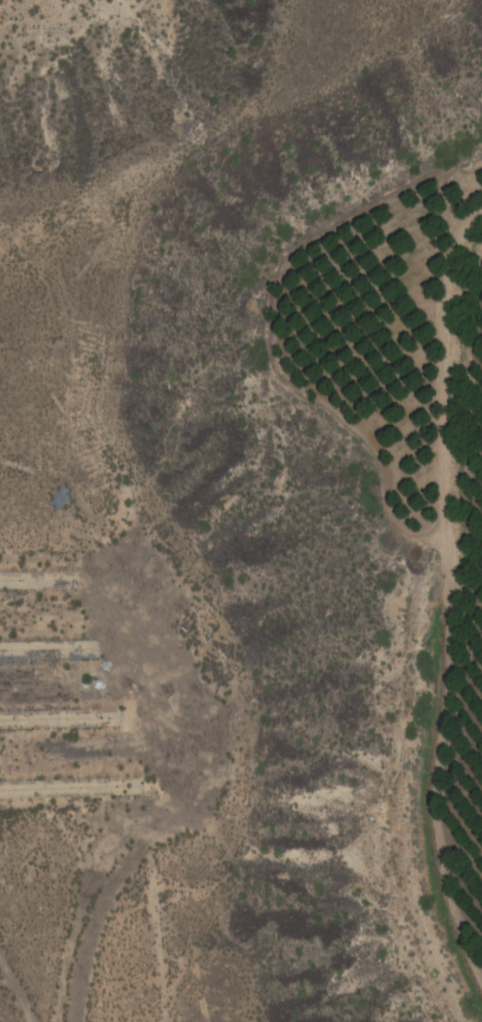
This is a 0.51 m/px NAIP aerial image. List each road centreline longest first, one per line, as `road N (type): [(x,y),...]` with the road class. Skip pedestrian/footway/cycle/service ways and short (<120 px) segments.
road 1 (track): [(72,1021),(85,936),(196,750),(131,599)]

